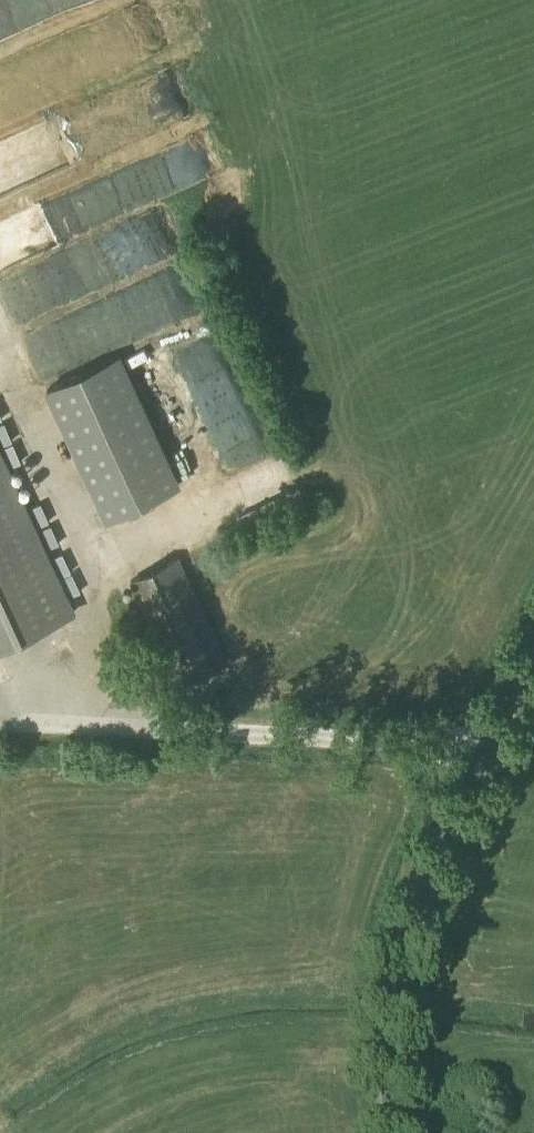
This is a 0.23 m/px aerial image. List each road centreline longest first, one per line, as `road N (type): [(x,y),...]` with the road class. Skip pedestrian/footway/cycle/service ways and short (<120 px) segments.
road 1 (unclassified): [(393,1132),(399,988),(421,899),(533,650)]
road 2 (track): [(70,1132),(191,1074),(290,1052),(393,1054)]

